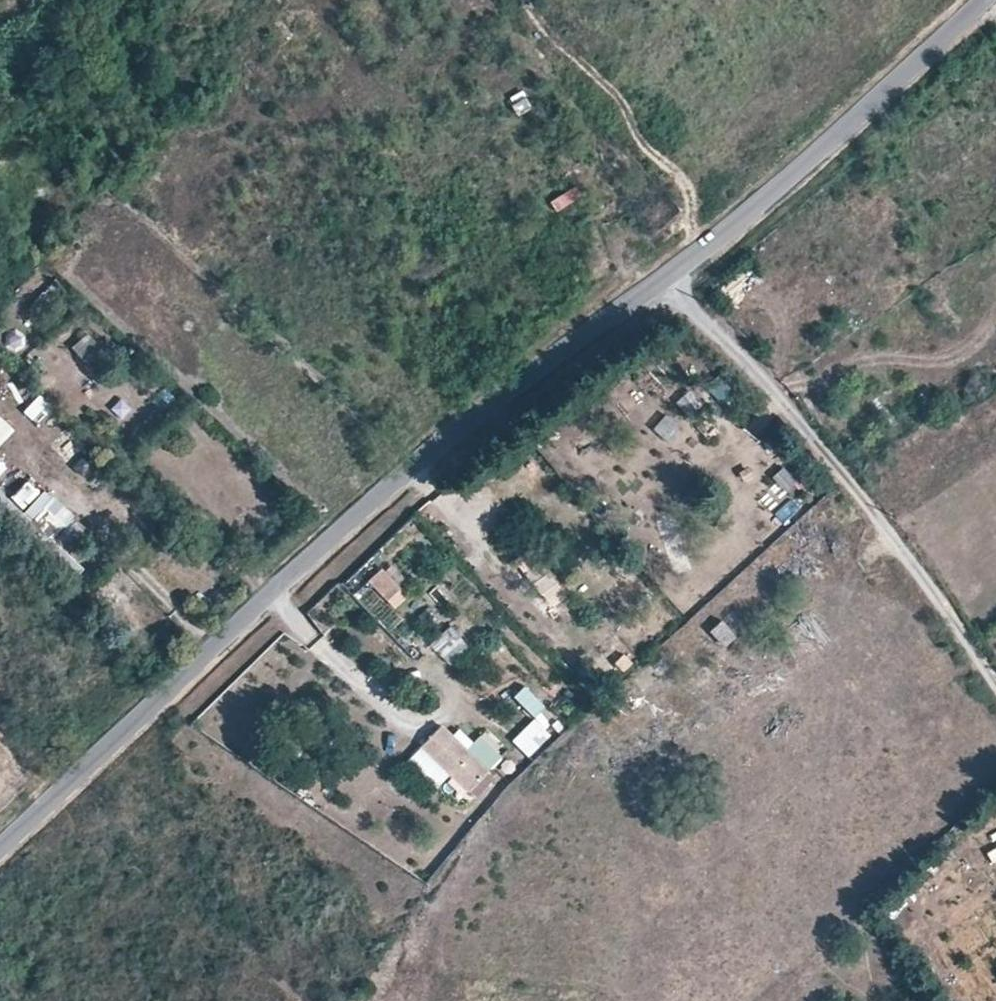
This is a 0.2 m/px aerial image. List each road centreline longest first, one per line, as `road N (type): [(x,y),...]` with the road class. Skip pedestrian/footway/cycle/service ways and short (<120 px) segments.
road 1 (tertiary): [(0,849),(342,525),(737,219),(980,0)]
road 2 (track): [(995,689),(794,419),(657,279)]

